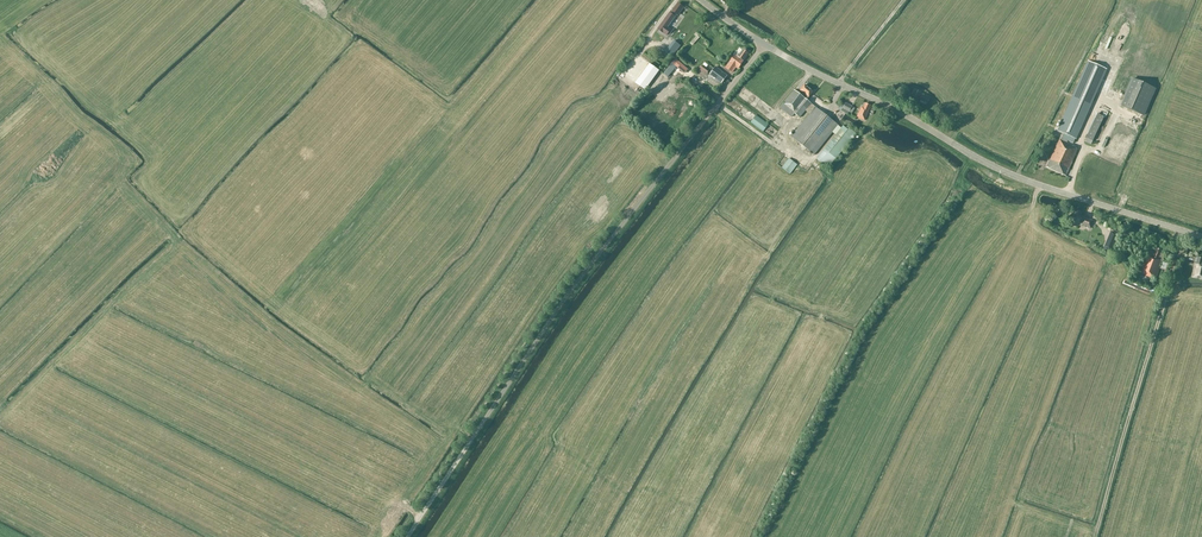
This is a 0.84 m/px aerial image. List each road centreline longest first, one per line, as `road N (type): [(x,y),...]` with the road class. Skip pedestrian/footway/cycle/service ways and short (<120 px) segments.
road 1 (tertiary): [(1201,237),(1002,172),(764,44)]
road 2 (unclassified): [(510,381),(575,285),(764,44)]
road 3 (track): [(1094,536),(1184,232)]
road 4 (unclassified): [(510,381),(408,536)]

